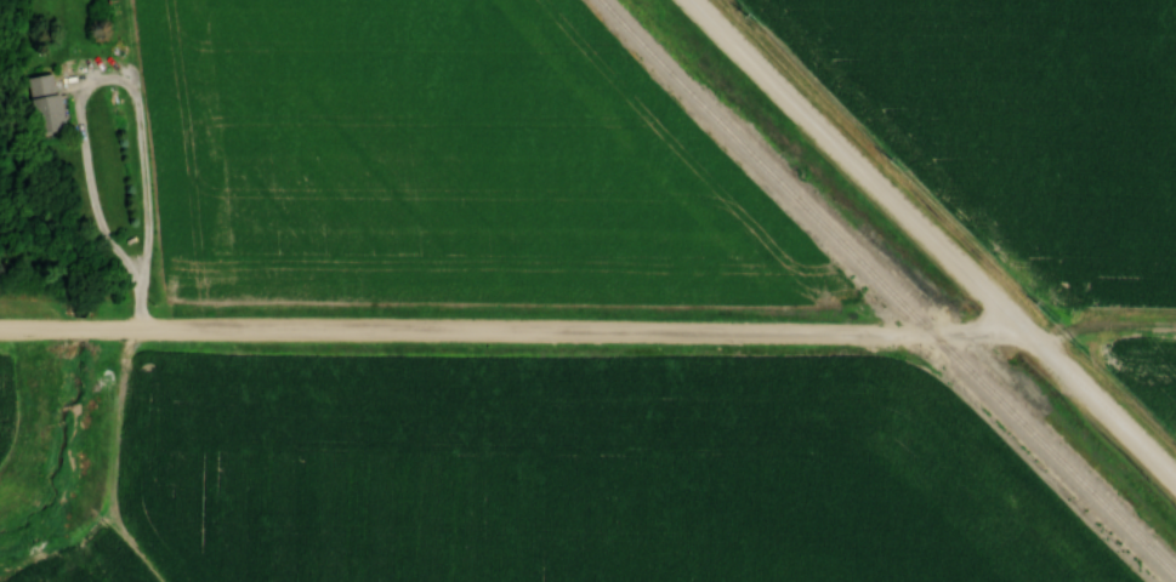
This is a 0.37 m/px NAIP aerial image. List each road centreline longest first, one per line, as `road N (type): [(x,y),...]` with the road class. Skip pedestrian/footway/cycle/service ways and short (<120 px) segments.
road 1 (residential): [(1023,329),(0,333)]
road 2 (tertiary): [(1175,482),(696,0)]

